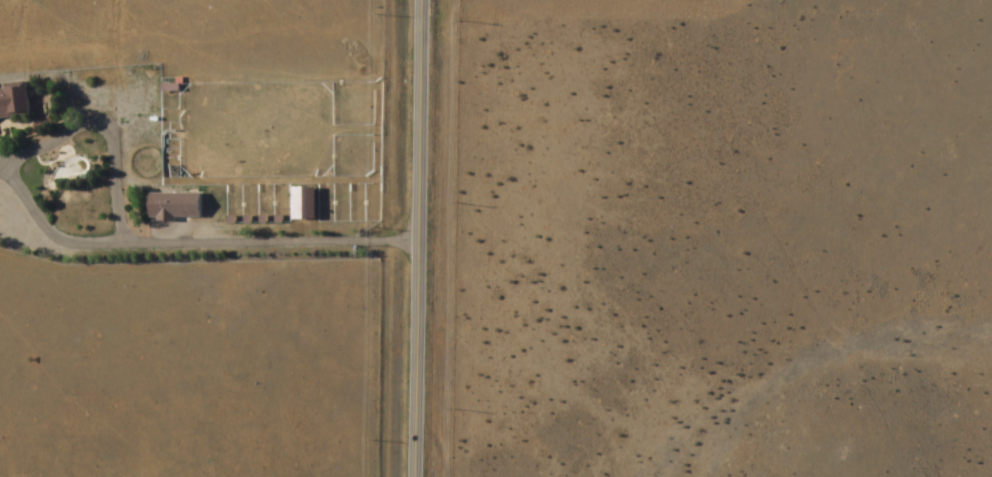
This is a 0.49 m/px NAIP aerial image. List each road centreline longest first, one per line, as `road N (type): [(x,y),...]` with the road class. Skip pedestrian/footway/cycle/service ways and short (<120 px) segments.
road 1 (secondary): [(420,0),(420,476)]

